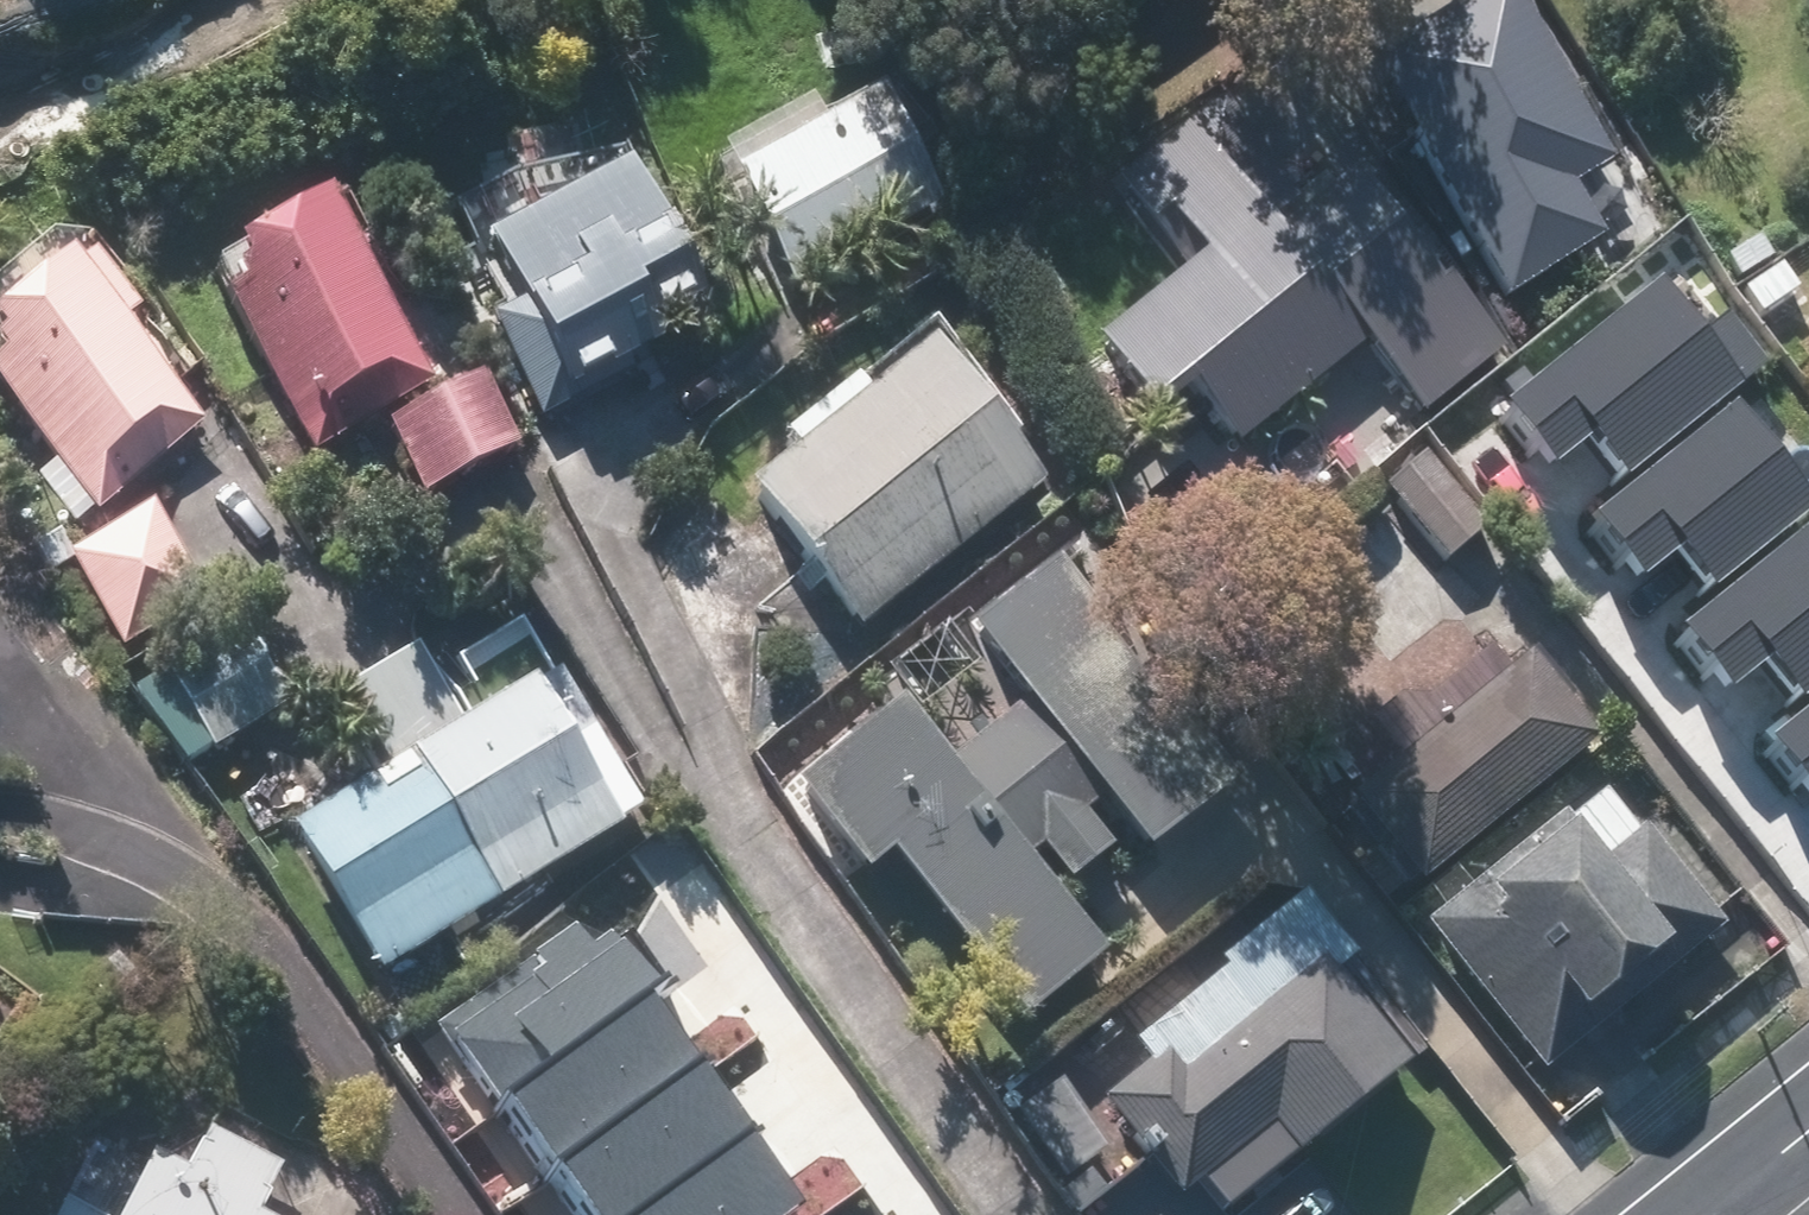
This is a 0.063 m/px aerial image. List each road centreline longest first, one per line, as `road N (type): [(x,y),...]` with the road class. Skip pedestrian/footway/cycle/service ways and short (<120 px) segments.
road 1 (tertiary): [(1708,1214),(1808,1134)]

